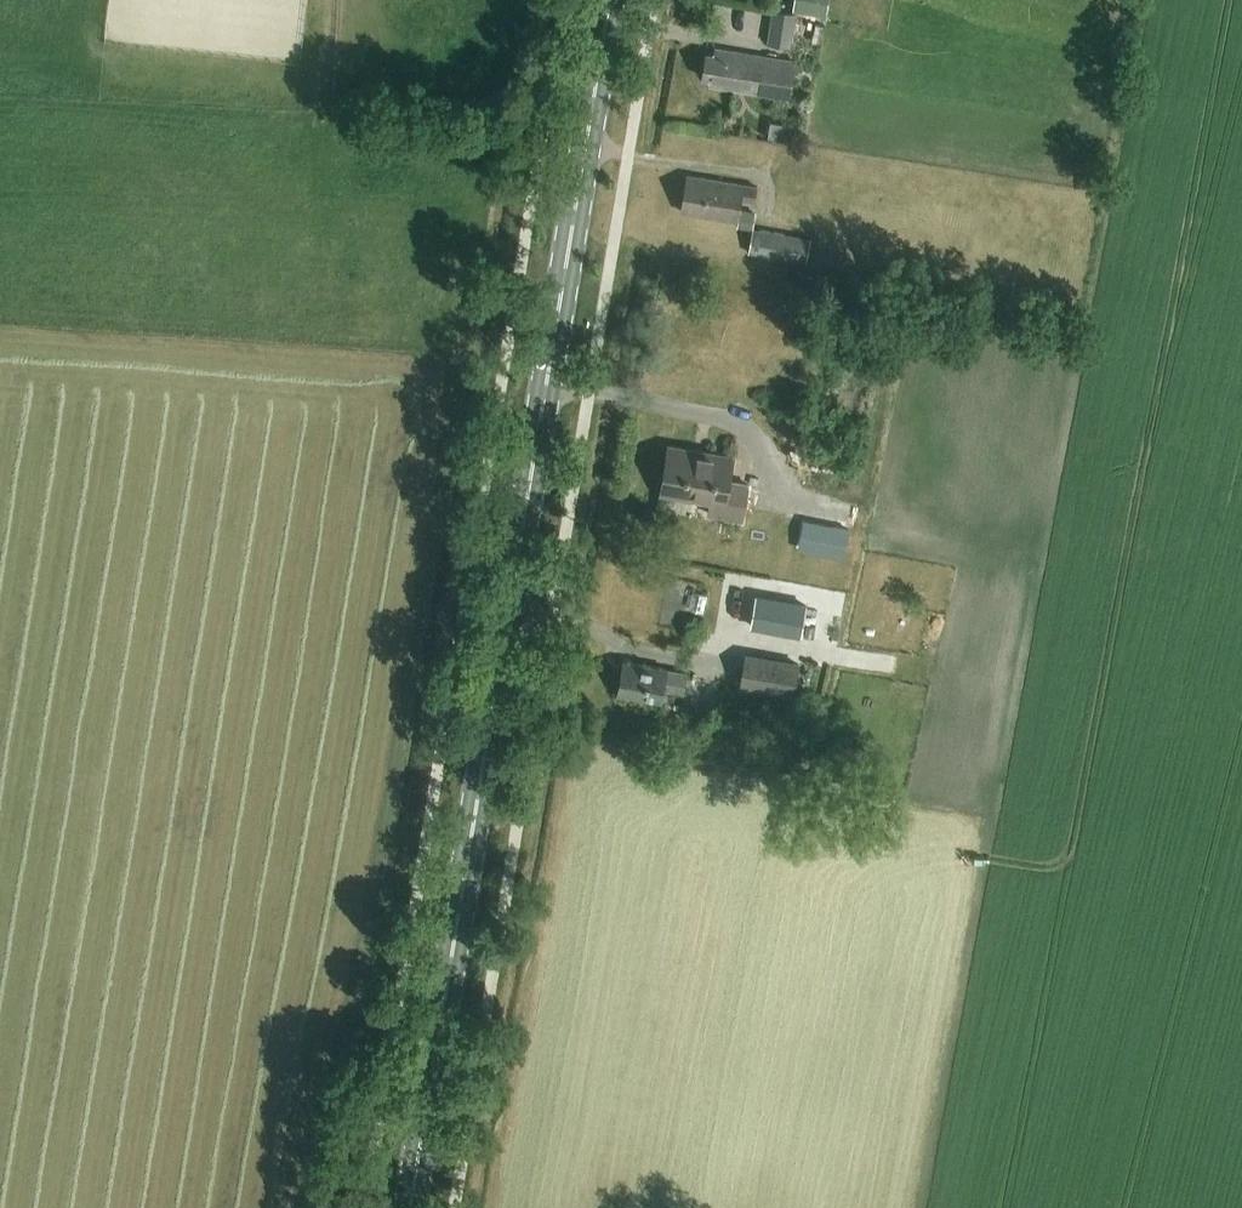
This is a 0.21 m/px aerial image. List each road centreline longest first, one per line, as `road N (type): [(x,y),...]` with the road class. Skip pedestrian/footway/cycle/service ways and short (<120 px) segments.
road 1 (secondary): [(411,1207),(610,0)]

